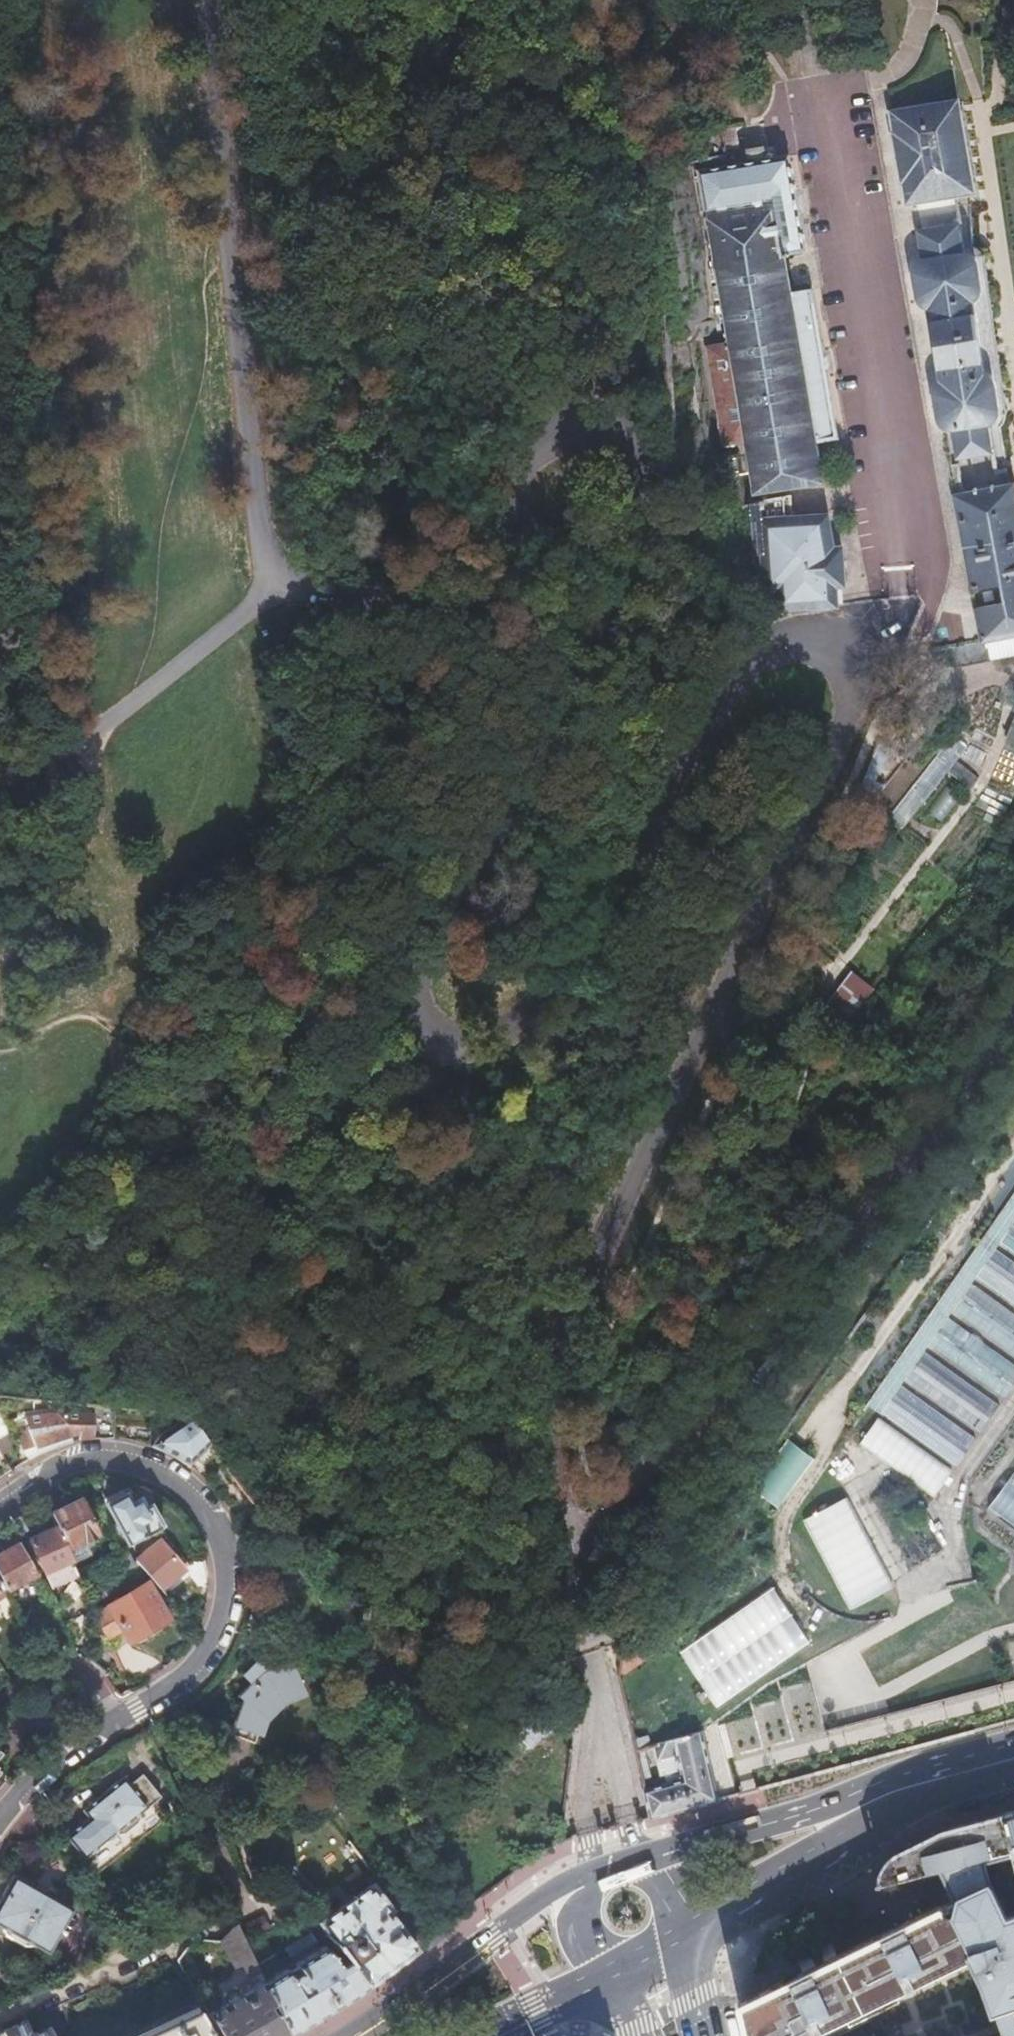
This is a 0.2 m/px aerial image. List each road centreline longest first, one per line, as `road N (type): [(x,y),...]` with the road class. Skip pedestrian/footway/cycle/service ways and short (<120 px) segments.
road 1 (unclassified): [(276,577),(328,596),(446,608),(481,596),(499,563),(519,469),(547,435),(606,431),(641,465),(645,500),(634,558),(421,963),(422,1014),(443,1038),(468,1045),(493,1046),(516,1033),(552,995),(740,685),(768,653),(812,643),(840,653),(850,670),(856,694),(836,747),(551,1358),(543,1388),(544,1511)]
road 2 (track): [(95,731),(40,0)]
road 3 (unclassified): [(201,0),(265,549),(276,577)]
road 4 (residential): [(107,1724),(174,1684),(206,1645),(223,1588),(207,1527),(169,1485),(117,1459),(69,1461),(0,1506)]
road 5 (primary): [(1013,1745),(881,1780),(795,1817),(637,1857)]
road 6 (primary): [(678,1938),(903,1807),(1013,1777)]
road 7 (unclassified): [(0,782),(95,731),(261,602),(276,577)]
road 8 (track): [(697,1420),(697,1488),(663,1569),(622,1628),(530,1654)]
road 9 (primary): [(586,1875),(343,2035)]
road 10 (track): [(0,957),(79,831),(95,731)]
road 11 (track): [(110,1024),(122,1056),(86,1134),(0,1221)]
road 12 (track): [(327,0),(273,148),(249,169),(218,179)]
road 13 (residential): [(0,2023),(161,1945)]
road 14 (unclassified): [(602,1714),(586,1875)]
road 15 (primary): [(473,2035),(616,1973)]
road 16 (residential): [(0,1683),(30,1657),(77,1672),(107,1724)]
road 17 (unclassified): [(637,1857),(602,1714)]
road 18 (residential): [(0,1820),(65,1746),(107,1724)]
road 19 (unclassified): [(565,1590),(602,1714)]

